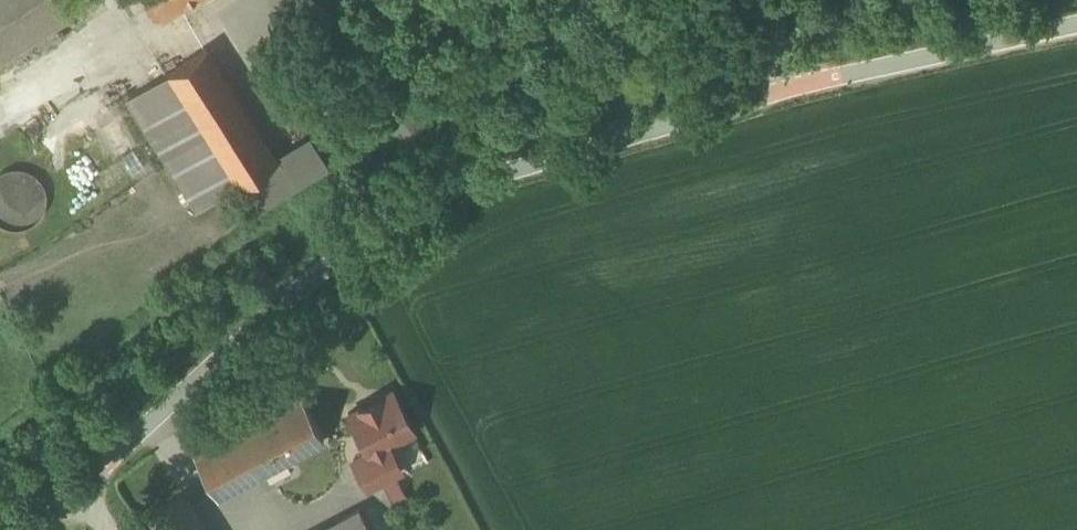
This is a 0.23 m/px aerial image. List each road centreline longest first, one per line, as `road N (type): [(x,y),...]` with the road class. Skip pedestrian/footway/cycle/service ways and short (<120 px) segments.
road 1 (unclassified): [(79,497),(354,247),(437,191),(802,87)]
road 2 (unclassified): [(802,87),(1076,26)]

